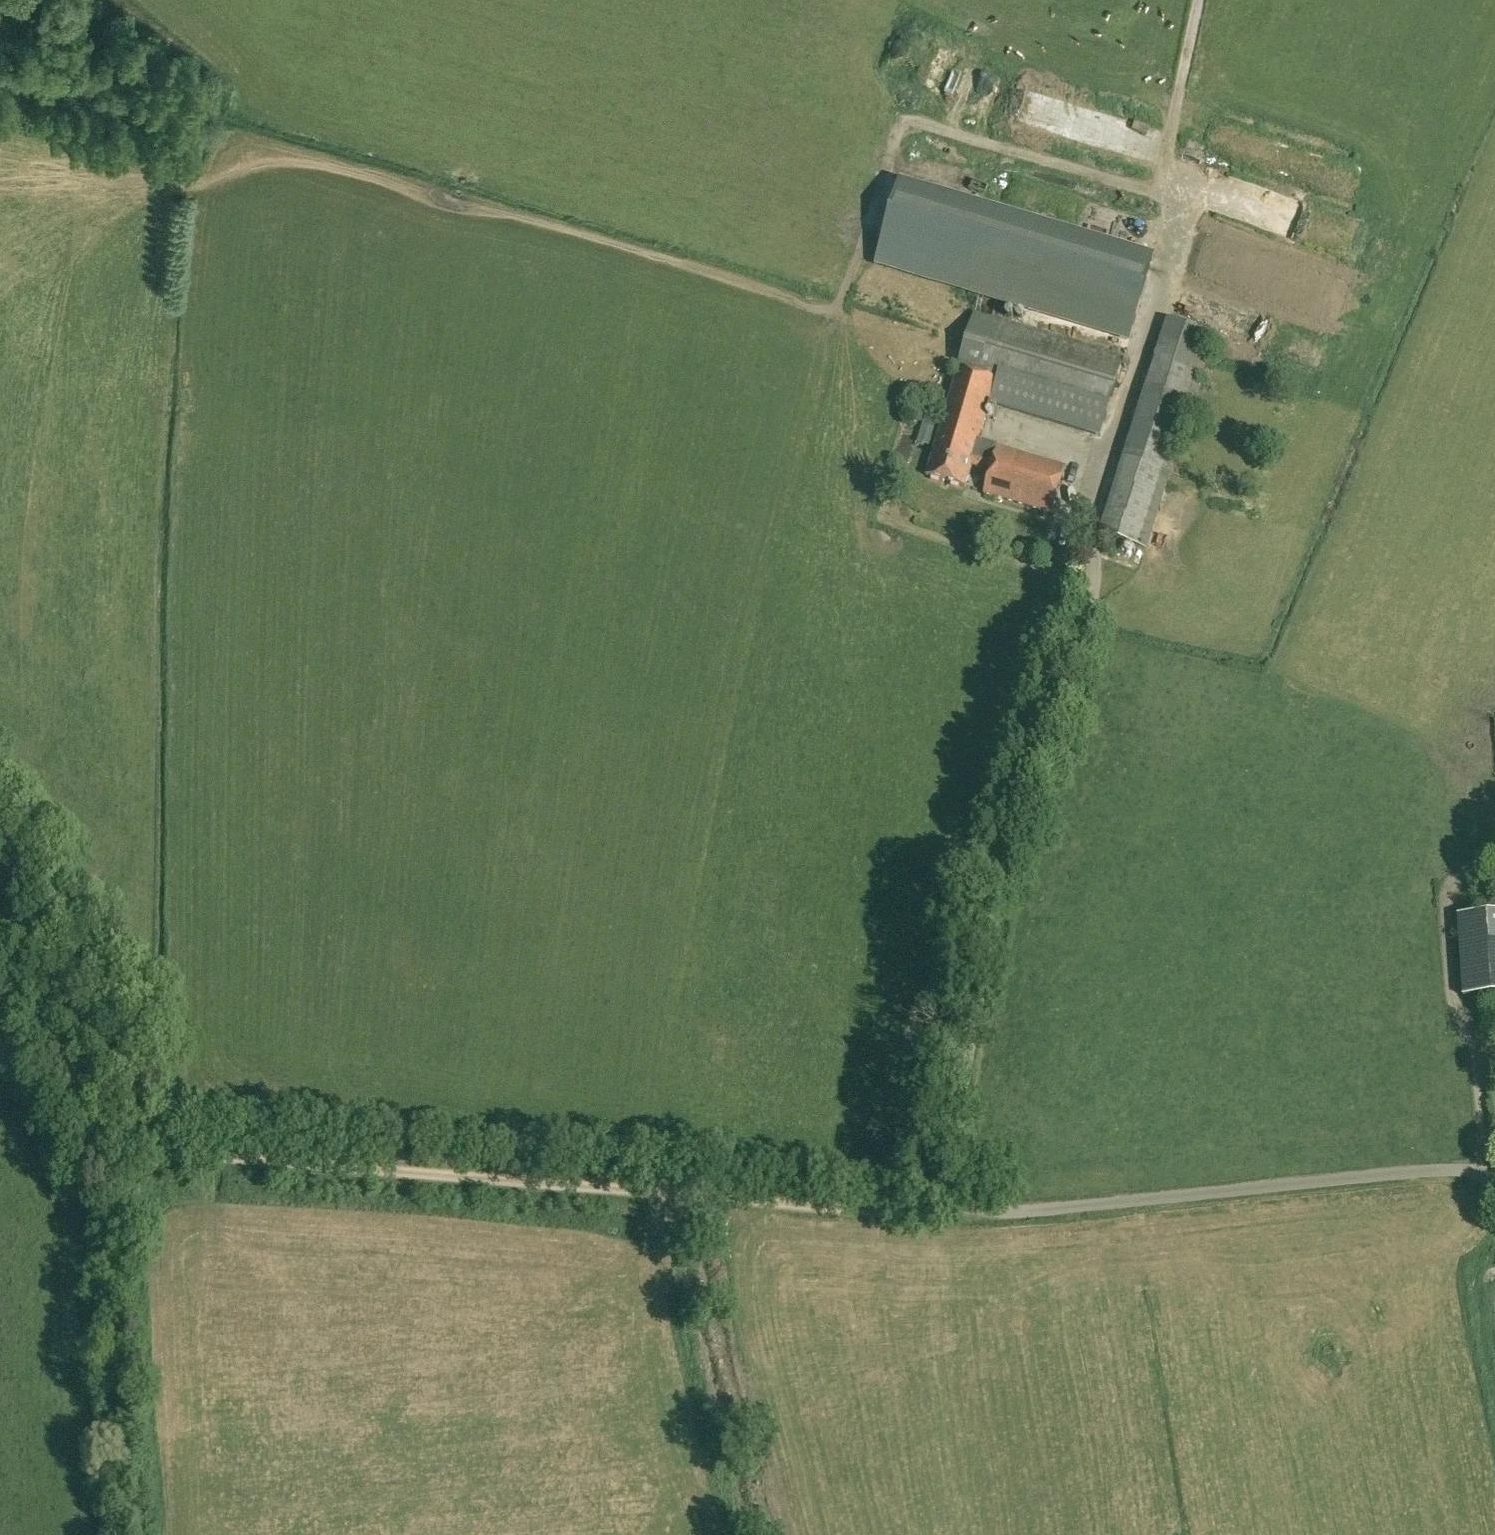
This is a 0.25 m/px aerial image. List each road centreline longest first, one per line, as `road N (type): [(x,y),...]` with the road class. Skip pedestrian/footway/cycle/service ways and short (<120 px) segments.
road 1 (track): [(0,844),(79,965),(135,1001),(136,1141),(950,1216)]

